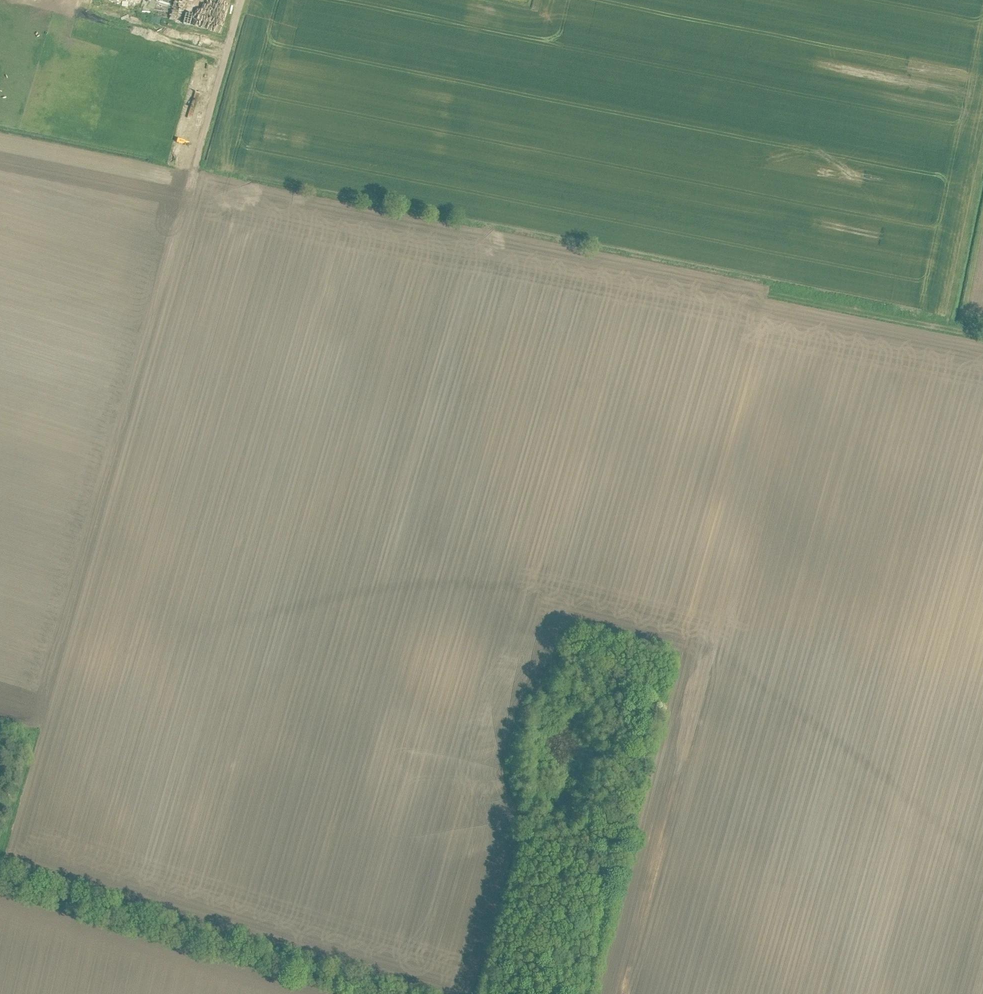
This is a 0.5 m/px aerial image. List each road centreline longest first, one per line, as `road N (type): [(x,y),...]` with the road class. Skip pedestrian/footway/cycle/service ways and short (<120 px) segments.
road 1 (track): [(0,876),(389,993)]
road 2 (track): [(982,334),(764,291)]
road 3 (track): [(241,0),(186,194)]

